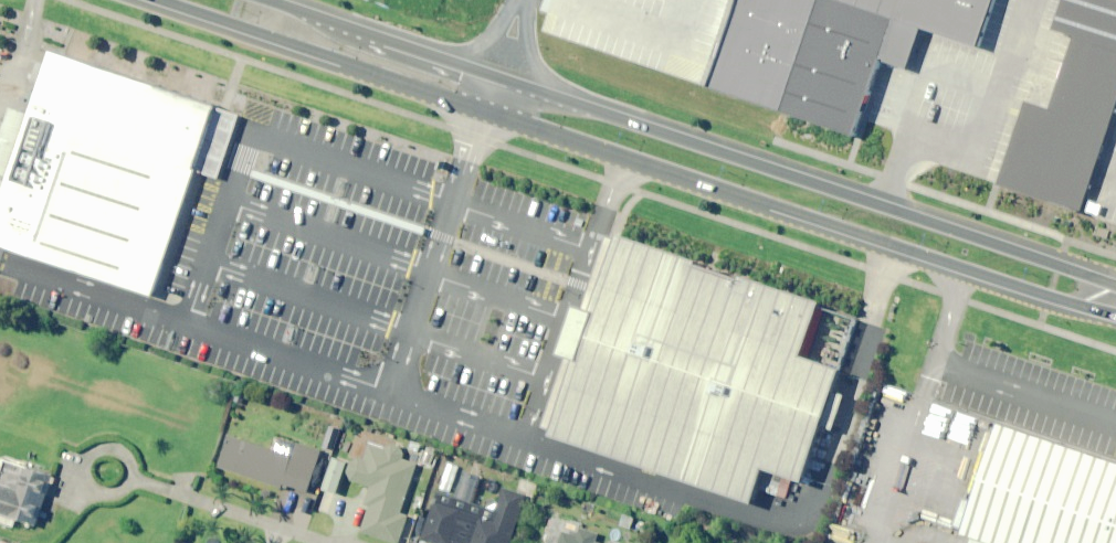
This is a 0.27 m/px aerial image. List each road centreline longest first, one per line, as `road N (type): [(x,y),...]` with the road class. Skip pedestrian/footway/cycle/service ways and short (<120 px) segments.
road 1 (secondary): [(1115,309),(1070,303),(624,160),(161,0)]
road 2 (secondary): [(265,0),(1115,290)]

